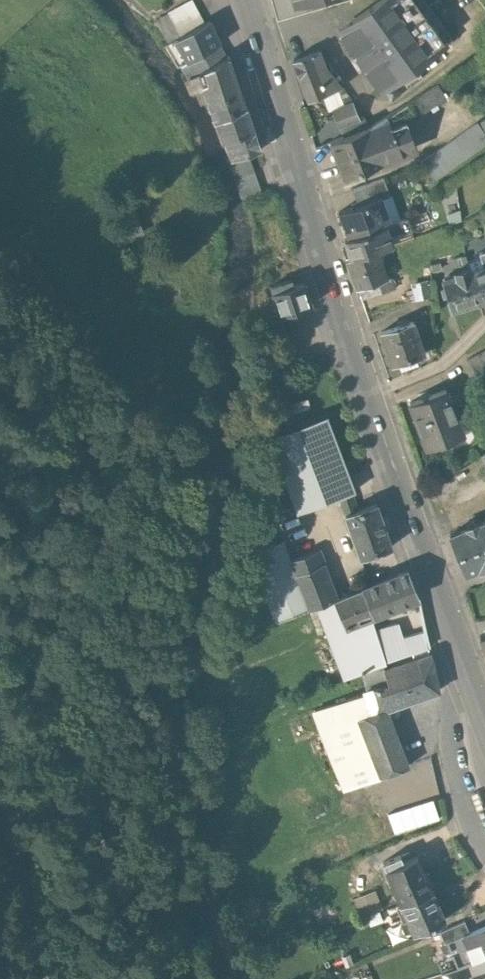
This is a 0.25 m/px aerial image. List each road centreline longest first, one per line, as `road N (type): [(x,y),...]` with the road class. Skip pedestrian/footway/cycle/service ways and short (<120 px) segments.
road 1 (secondary): [(249,0),(368,395),(484,719)]
road 2 (track): [(0,821),(27,884),(44,978)]

